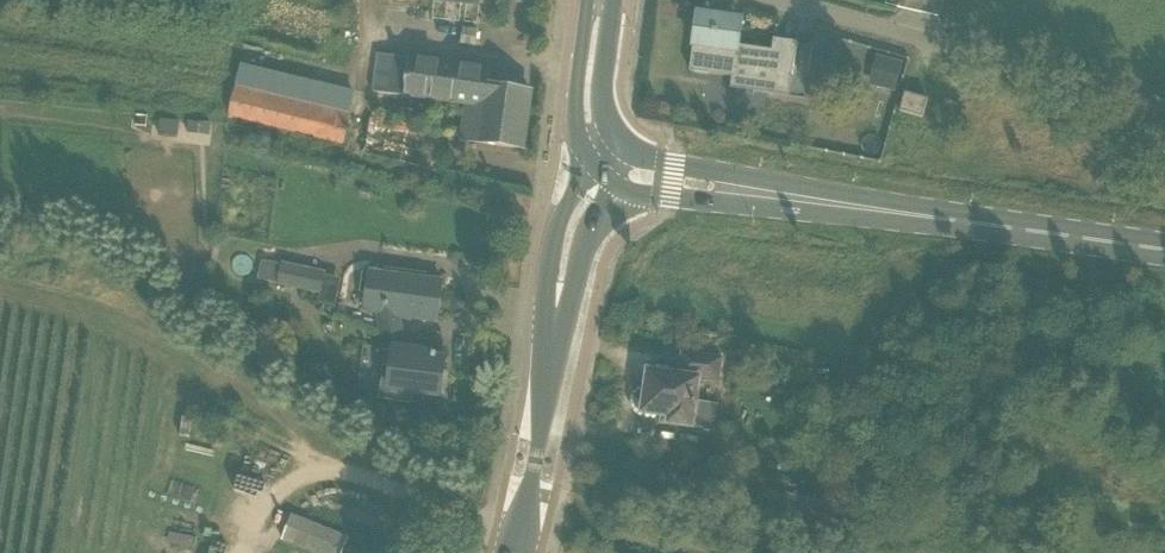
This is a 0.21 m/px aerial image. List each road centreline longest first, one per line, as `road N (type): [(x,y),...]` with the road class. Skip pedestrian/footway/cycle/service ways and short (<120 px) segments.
road 1 (secondary): [(1164,241),(644,178),(611,162)]
road 2 (tertiary): [(516,552),(563,260),(578,208),(611,162)]
road 3 (unclassified): [(1164,106),(780,0)]
road 4 (track): [(727,552),(530,489)]
road 5 (track): [(522,531),(351,472)]
road 6 (secondary): [(611,162),(589,106),(602,0)]

